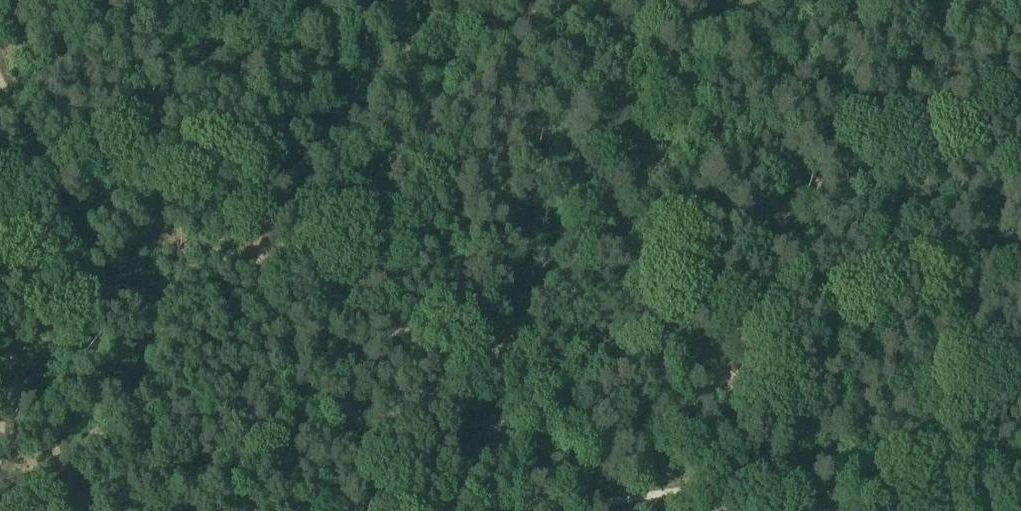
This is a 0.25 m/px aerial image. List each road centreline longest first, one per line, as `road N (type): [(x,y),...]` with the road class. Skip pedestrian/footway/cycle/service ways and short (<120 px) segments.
road 1 (unclassified): [(801,510),(1020,469)]

